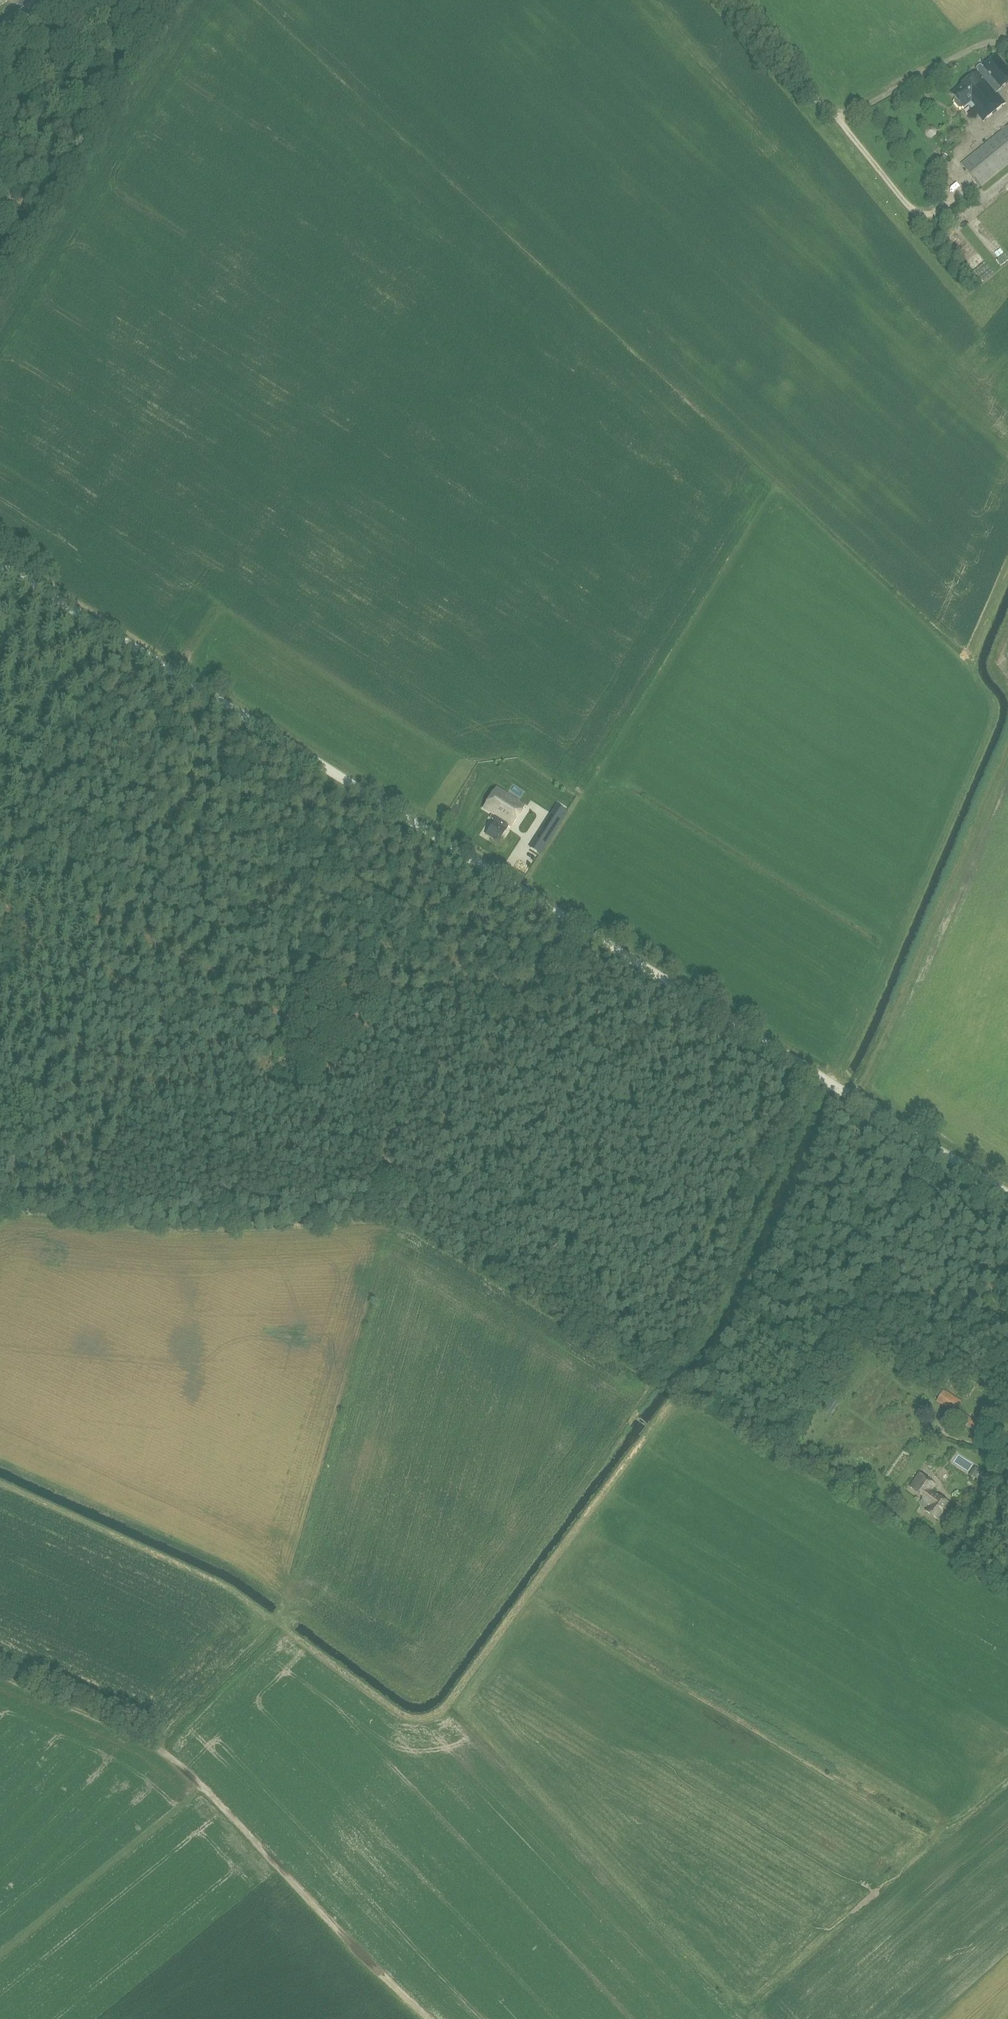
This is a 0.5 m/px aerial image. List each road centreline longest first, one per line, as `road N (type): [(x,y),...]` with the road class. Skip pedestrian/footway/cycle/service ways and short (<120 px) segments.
road 1 (tertiary): [(1007,1185),(0,560)]
road 2 (unclassified): [(1007,43),(978,45),(856,109),(835,113),(733,0)]
road 3 (track): [(424,2018),(199,1786)]
road 4 (track): [(199,1786),(159,1748),(0,1675)]

